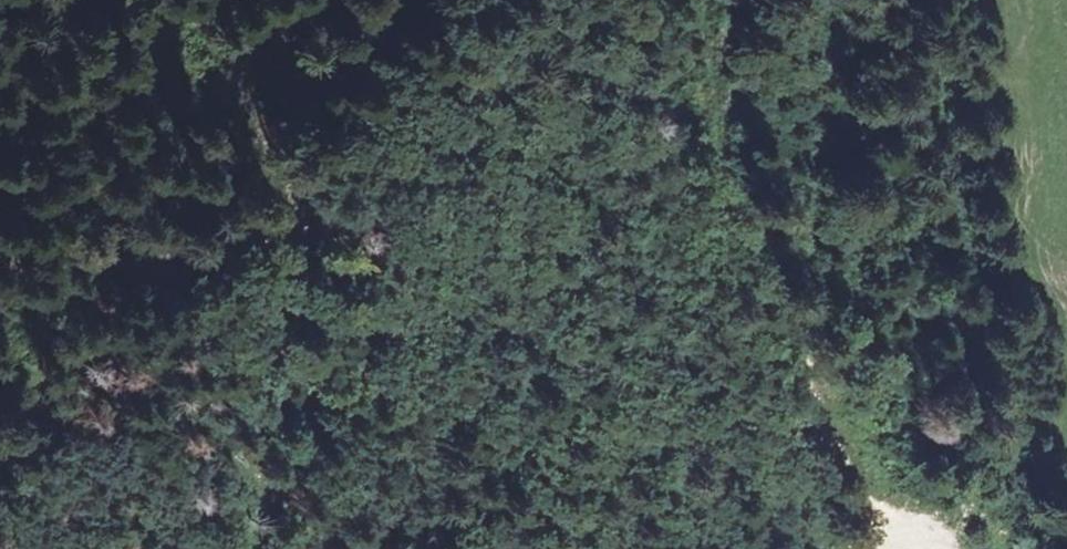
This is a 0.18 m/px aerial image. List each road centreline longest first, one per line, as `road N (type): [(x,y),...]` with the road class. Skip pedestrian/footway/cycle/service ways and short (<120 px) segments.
road 1 (track): [(882,532),(747,247),(689,0)]

